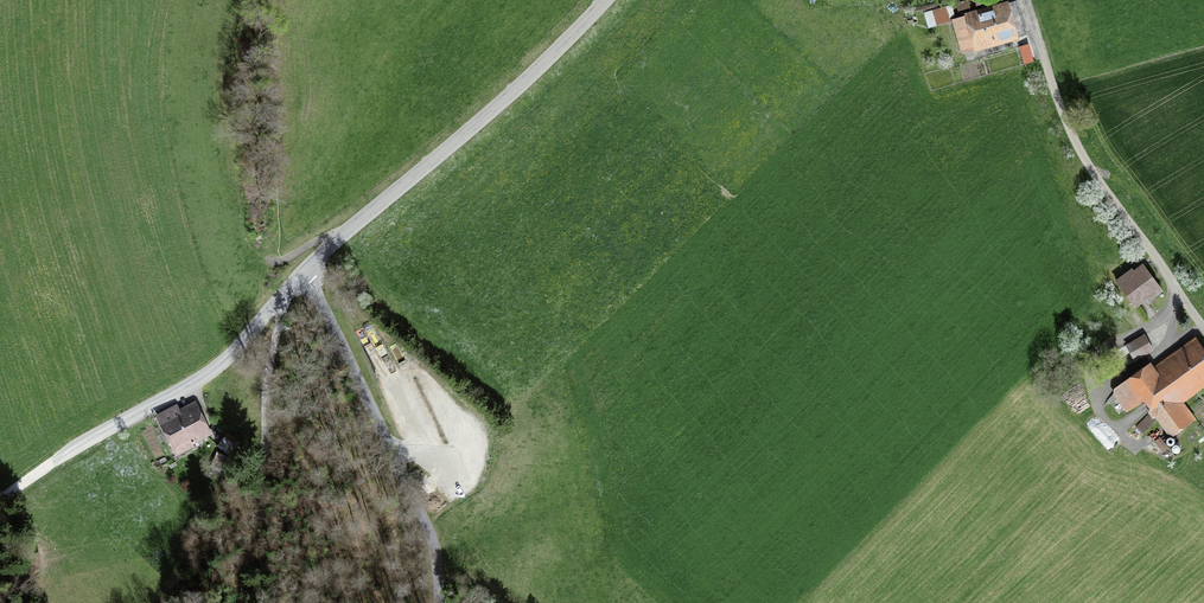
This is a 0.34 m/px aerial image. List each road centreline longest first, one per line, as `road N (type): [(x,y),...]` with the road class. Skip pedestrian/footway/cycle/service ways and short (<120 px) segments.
road 1 (unclassified): [(608,0),(554,64),(304,272)]
road 2 (unclassified): [(1024,0),(1080,151),(1203,327)]
road 3 (unclassified): [(304,272),(426,522),(439,602)]
road 4 (track): [(285,294),(265,383),(267,472),(242,602)]
road 5 (unclassified): [(304,272),(209,374),(70,455)]

